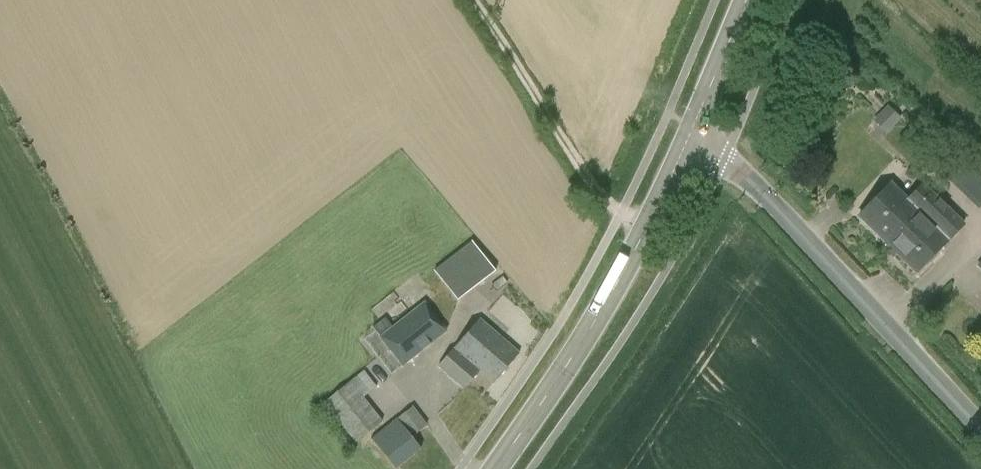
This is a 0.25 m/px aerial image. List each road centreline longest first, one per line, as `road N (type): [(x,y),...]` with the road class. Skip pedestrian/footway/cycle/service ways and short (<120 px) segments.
road 1 (tertiary): [(980,428),(693,129)]
road 2 (tertiary): [(495,468),(614,287),(693,129)]
road 3 (tertiary): [(693,129),(746,0)]

